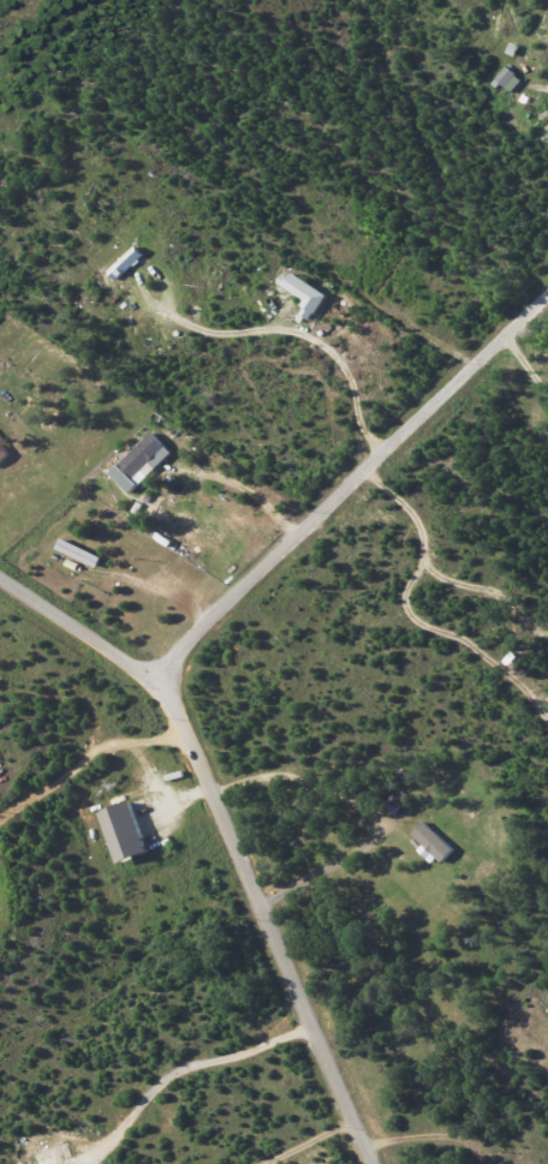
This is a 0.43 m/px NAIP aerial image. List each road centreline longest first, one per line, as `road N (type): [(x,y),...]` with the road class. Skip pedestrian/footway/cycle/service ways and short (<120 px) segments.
road 1 (residential): [(374,1163),(183,717),(136,662),(0,577)]
road 2 (residential): [(154,677),(547,302)]

